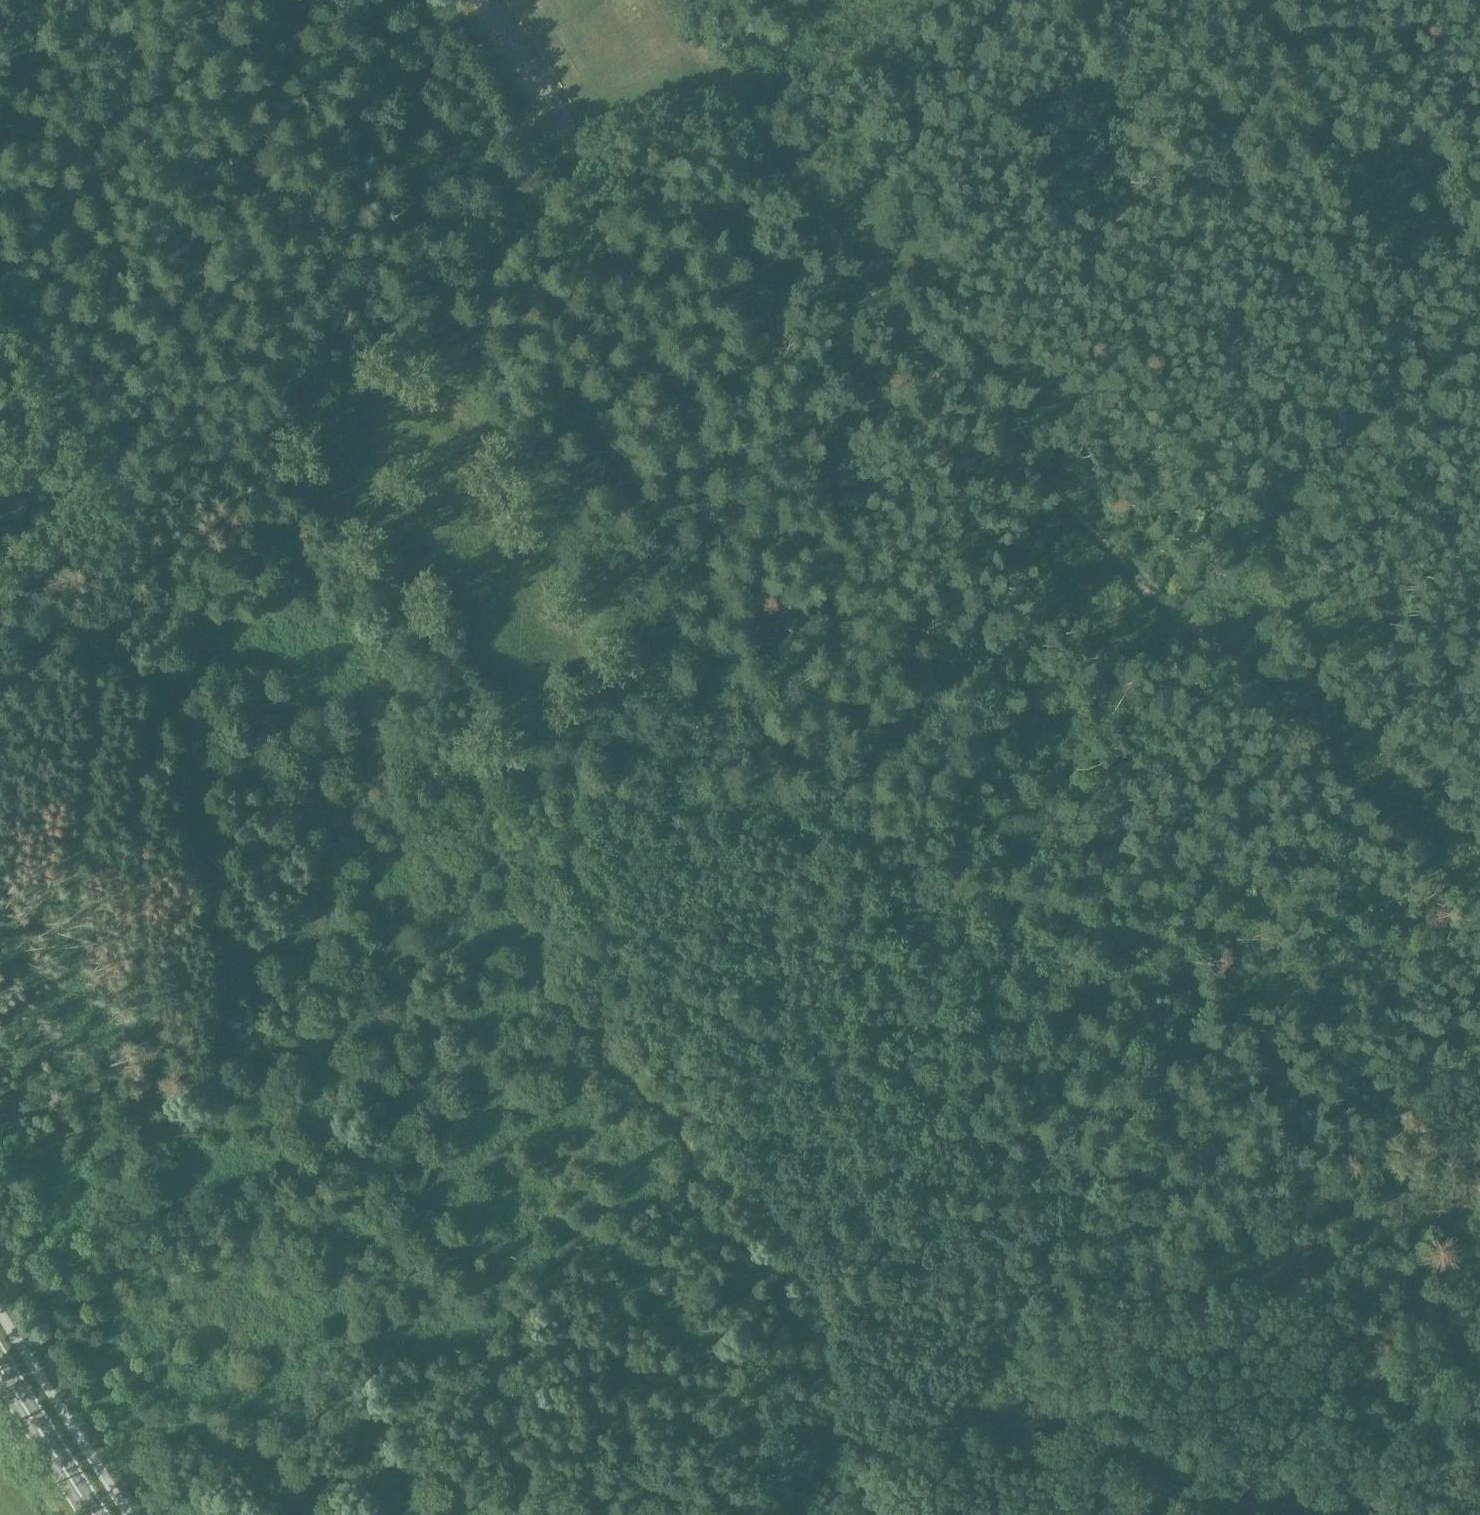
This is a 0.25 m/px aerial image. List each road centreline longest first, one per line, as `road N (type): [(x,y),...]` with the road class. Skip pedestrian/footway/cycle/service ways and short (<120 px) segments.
road 1 (unclassified): [(597,209),(552,308),(553,362),(641,520),(671,545),(701,546),(729,521),(733,479),(633,310),(608,238)]
road 2 (track): [(843,1494),(1019,1396),(1067,1415),(1158,1483),(1212,1499),(1315,1498),(1429,1472),(1479,1450)]
road 3 (track): [(991,440),(1173,609),(1198,594),(1325,450),(1479,340)]
road 4 (track): [(991,440),(885,317),(728,93)]
road 5 (track): [(1479,904),(1324,742),(1173,609)]
road 6 (unclassified): [(488,0),(575,135),(597,209)]
road 7 (secondary): [(94,1514),(0,1367)]

